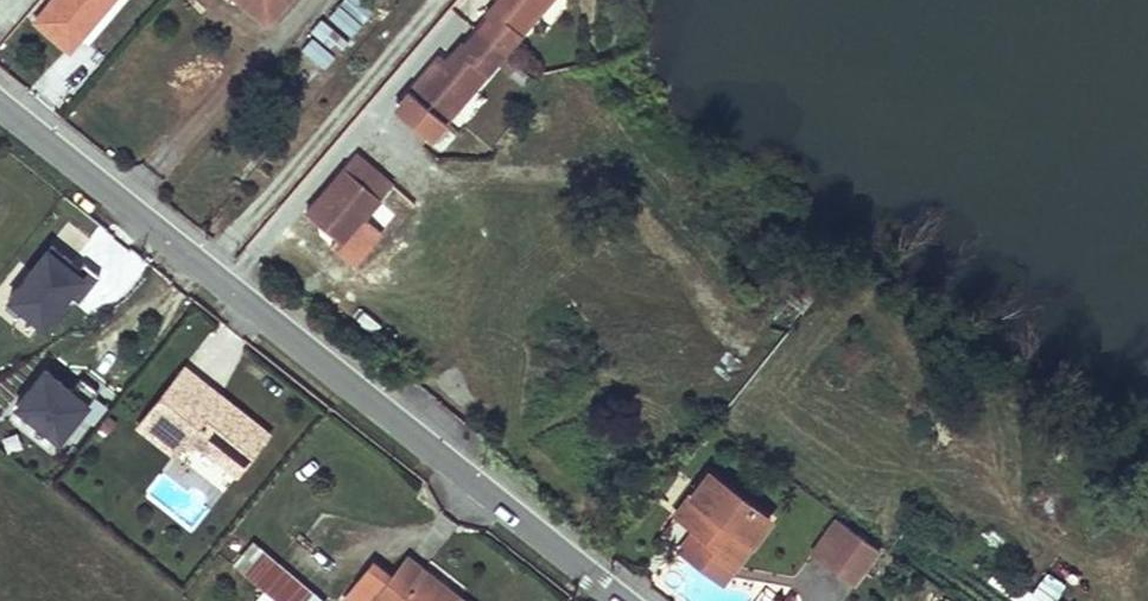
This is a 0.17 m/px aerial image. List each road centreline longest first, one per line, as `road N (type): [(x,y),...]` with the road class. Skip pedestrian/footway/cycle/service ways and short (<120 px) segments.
road 1 (unclassified): [(0,107),(621,600)]

